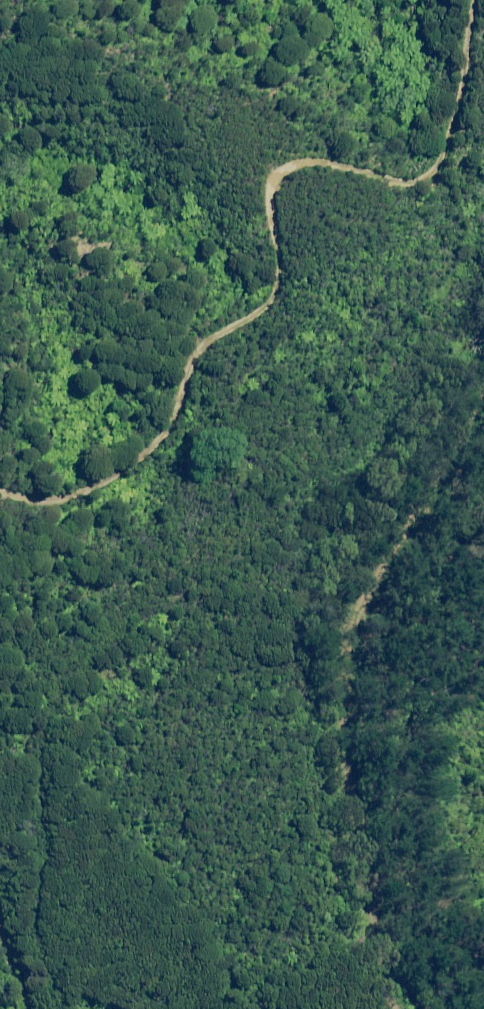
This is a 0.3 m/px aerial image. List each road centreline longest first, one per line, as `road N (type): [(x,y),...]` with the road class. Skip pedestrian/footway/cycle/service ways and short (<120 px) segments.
road 1 (track): [(0,489),(51,498),(88,489),(162,436),(195,349),(278,293),(284,272),(271,204),(280,164),(303,160),(398,174),(444,153),(478,0)]
road 2 (track): [(396,1008),(344,748),(349,635),(361,596),(483,420)]

